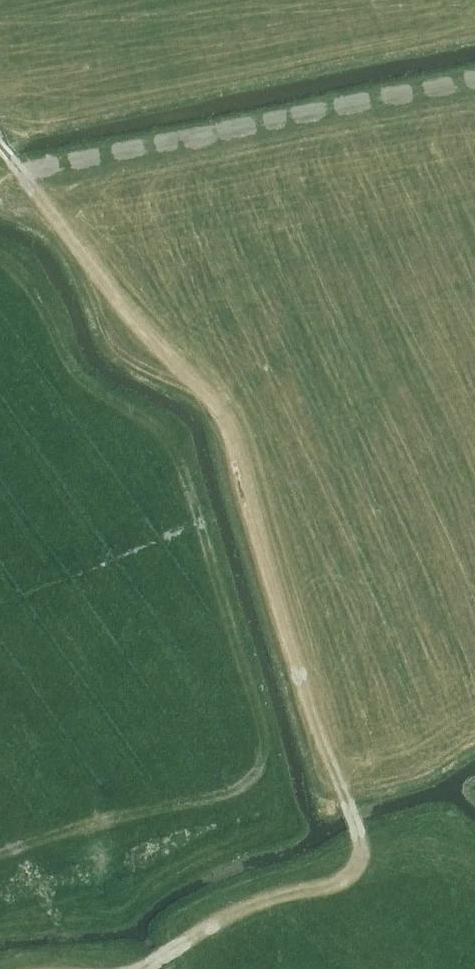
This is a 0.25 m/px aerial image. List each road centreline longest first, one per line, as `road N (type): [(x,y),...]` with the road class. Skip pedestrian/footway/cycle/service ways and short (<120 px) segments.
road 1 (track): [(3,968),(144,963),(220,913),(362,841),(235,393),(126,289),(0,144)]

